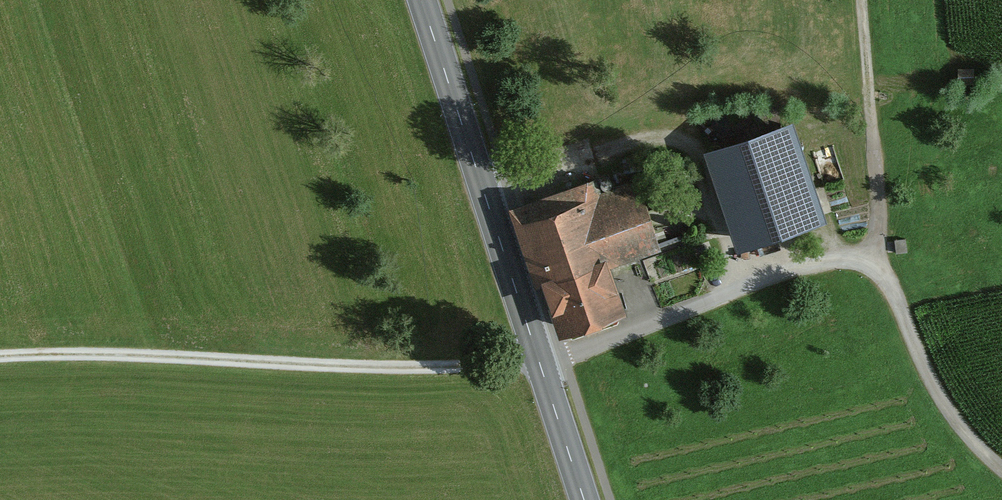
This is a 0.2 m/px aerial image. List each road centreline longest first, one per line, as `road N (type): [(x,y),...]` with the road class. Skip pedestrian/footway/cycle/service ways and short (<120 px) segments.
road 1 (track): [(0,360),(93,356),(389,370),(542,363),(824,263),(872,267)]
road 2 (secondary): [(423,0),(586,499)]
road 3 (track): [(872,267),(880,224),(860,0)]
road 4 (track): [(872,267),(890,284),(937,393),(1001,468)]

